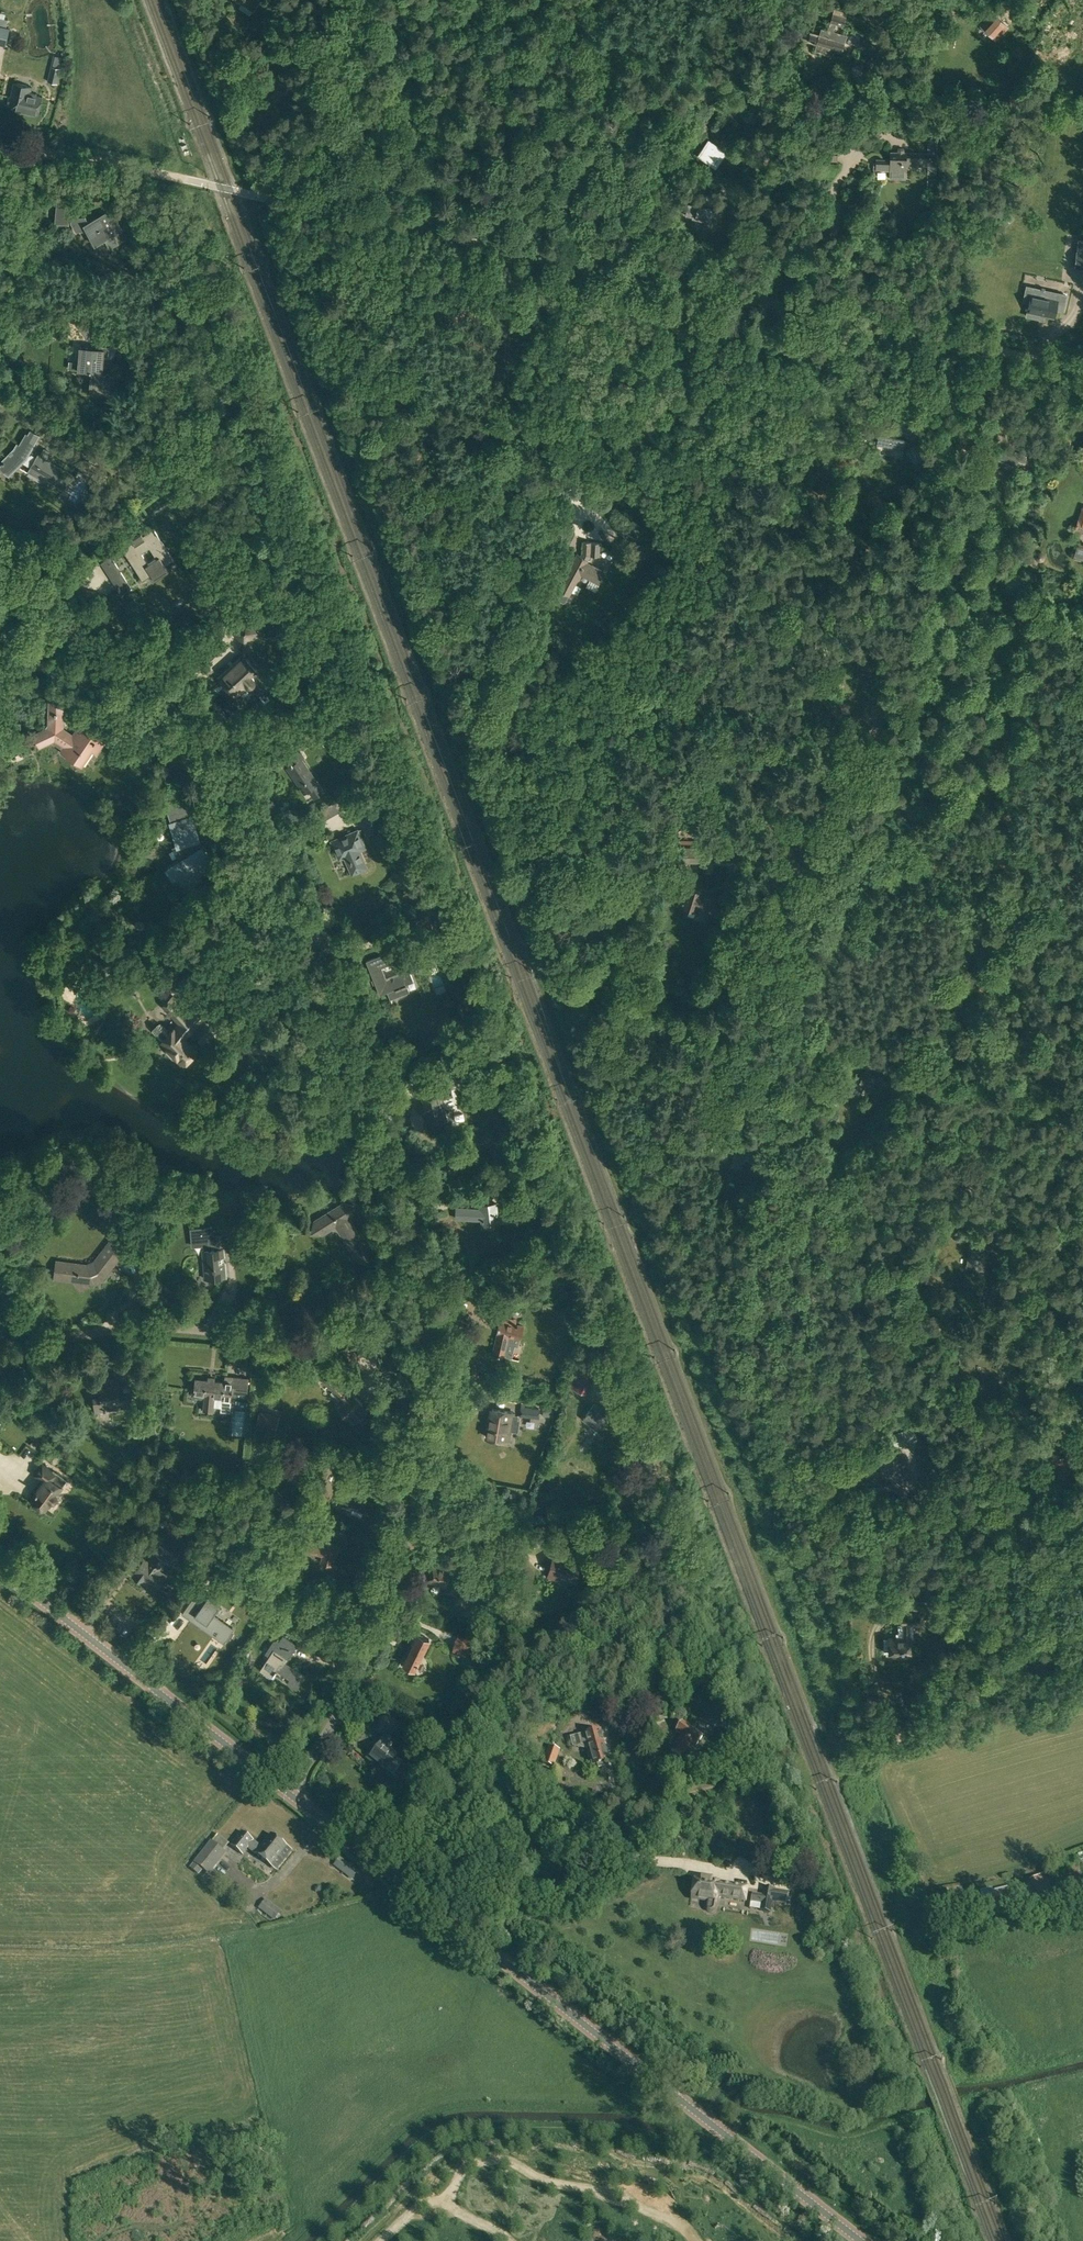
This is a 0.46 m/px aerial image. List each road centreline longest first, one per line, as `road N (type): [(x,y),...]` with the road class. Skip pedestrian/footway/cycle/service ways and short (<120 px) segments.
road 1 (unclassified): [(429,1332),(407,1194),(367,1043),(279,868),(161,719),(0,567)]
road 2 (track): [(731,1198),(718,1263),(718,1357),(882,1747),(1082,1694)]
road 3 (track): [(1082,370),(339,216)]
road 4 (primary): [(862,2240),(290,1794)]
road 5 (unclassified): [(290,1794),(388,1605),(420,1465),(429,1332)]
road 6 (unclassified): [(0,1376),(47,1345),(132,1327),(309,1341),(429,1332)]
road 7 (track): [(759,1461),(789,1429),(765,1309),(787,1161),(834,1066)]
road 8 (track): [(779,1764),(458,1850),(397,1877)]
road 9 (primary): [(290,1794),(0,1571)]
road 10 (track): [(339,216),(0,145)]
road 11 (track): [(736,304),(767,191),(756,74),(779,0)]
road 12 (track): [(340,0),(400,77),(382,233)]

